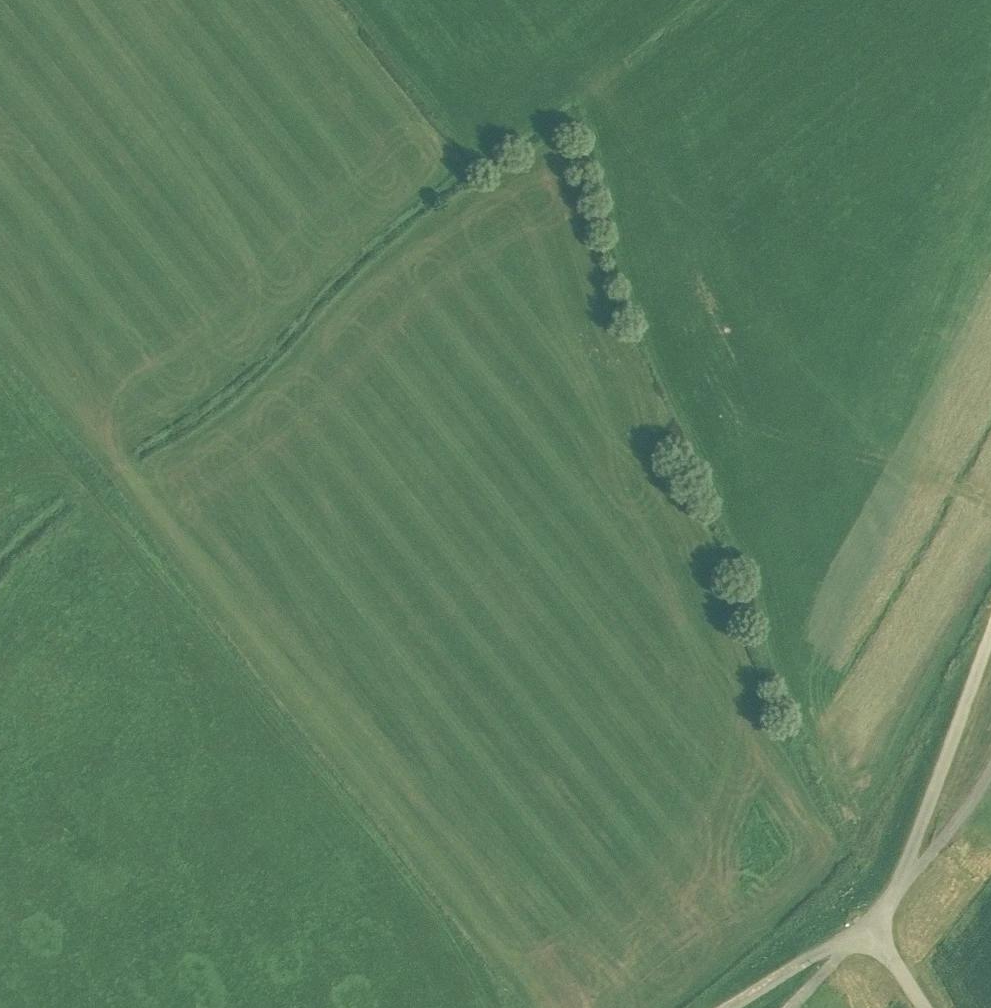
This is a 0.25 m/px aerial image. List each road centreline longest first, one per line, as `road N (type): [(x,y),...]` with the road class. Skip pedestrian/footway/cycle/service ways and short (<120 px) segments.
road 1 (track): [(974,502),(942,484),(637,16)]
road 2 (track): [(733,1007),(872,928)]

